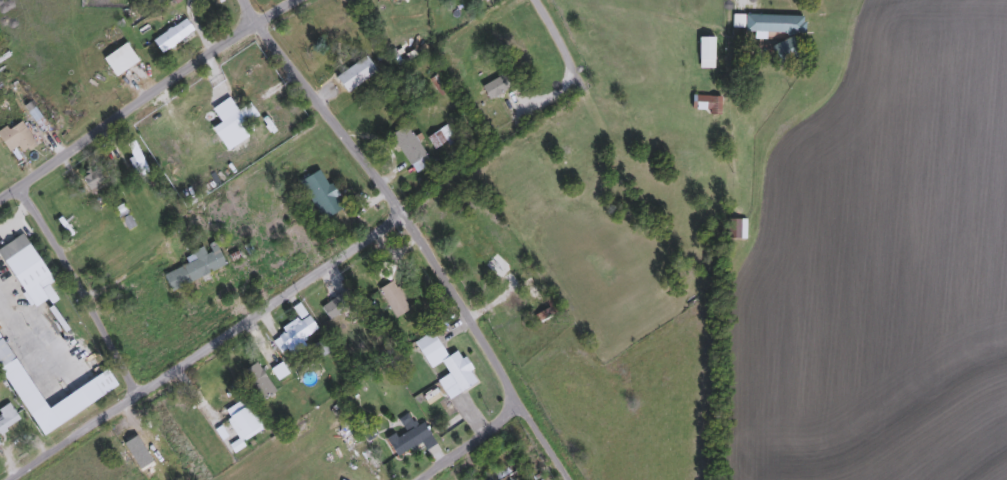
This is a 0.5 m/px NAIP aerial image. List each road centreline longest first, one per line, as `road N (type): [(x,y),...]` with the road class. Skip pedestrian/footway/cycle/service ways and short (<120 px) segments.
road 1 (residential): [(563,479),(399,217),(240,0)]
road 2 (residential): [(399,217),(7,479)]
road 3 (residential): [(298,0),(0,201)]
road 4 (residential): [(20,187),(137,392)]
road 5 (residential): [(535,0),(594,113)]
road 6 (residential): [(414,479),(518,410)]

